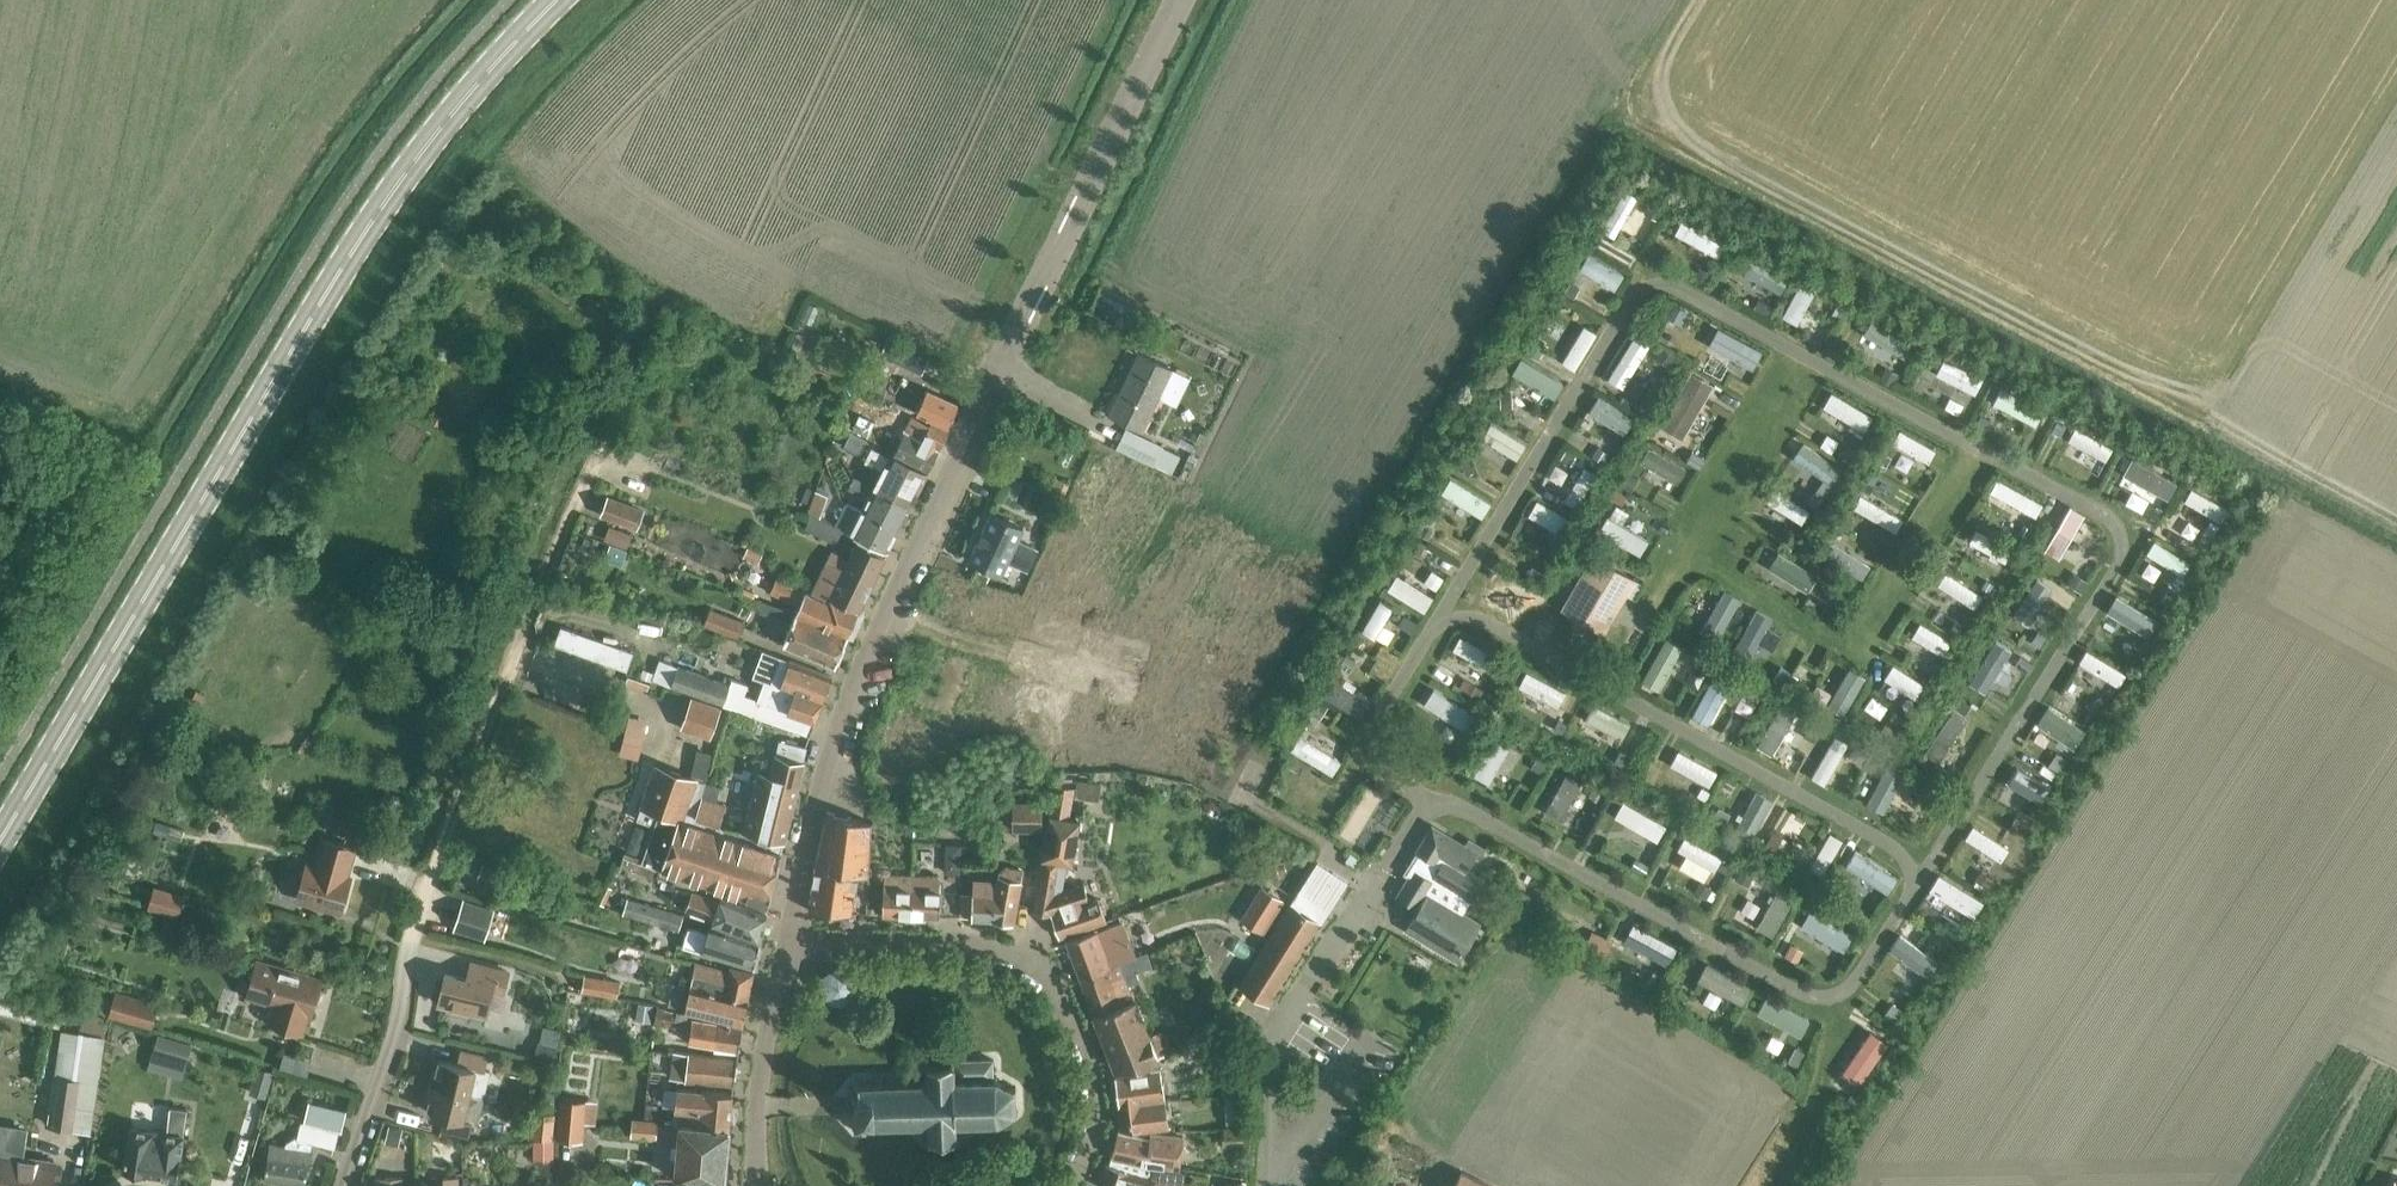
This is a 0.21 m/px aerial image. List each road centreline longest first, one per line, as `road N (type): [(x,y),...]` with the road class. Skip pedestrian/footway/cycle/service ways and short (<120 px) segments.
road 1 (residential): [(791,948),(821,786),(856,679),(1020,316),(1067,242),(1093,173),(1186,0)]
road 2 (secondary): [(0,835),(404,162),(551,0)]
road 3 (track): [(408,940),(589,467)]
road 4 (residential): [(791,948),(913,936),(971,942),(1015,952),(1057,987),(1085,1054),(1092,1106),(1071,1185)]
road 5 (residential): [(345,1185),(402,1015),(408,940)]
road 6 (tertiary): [(763,1185),(758,1104),(791,948)]

